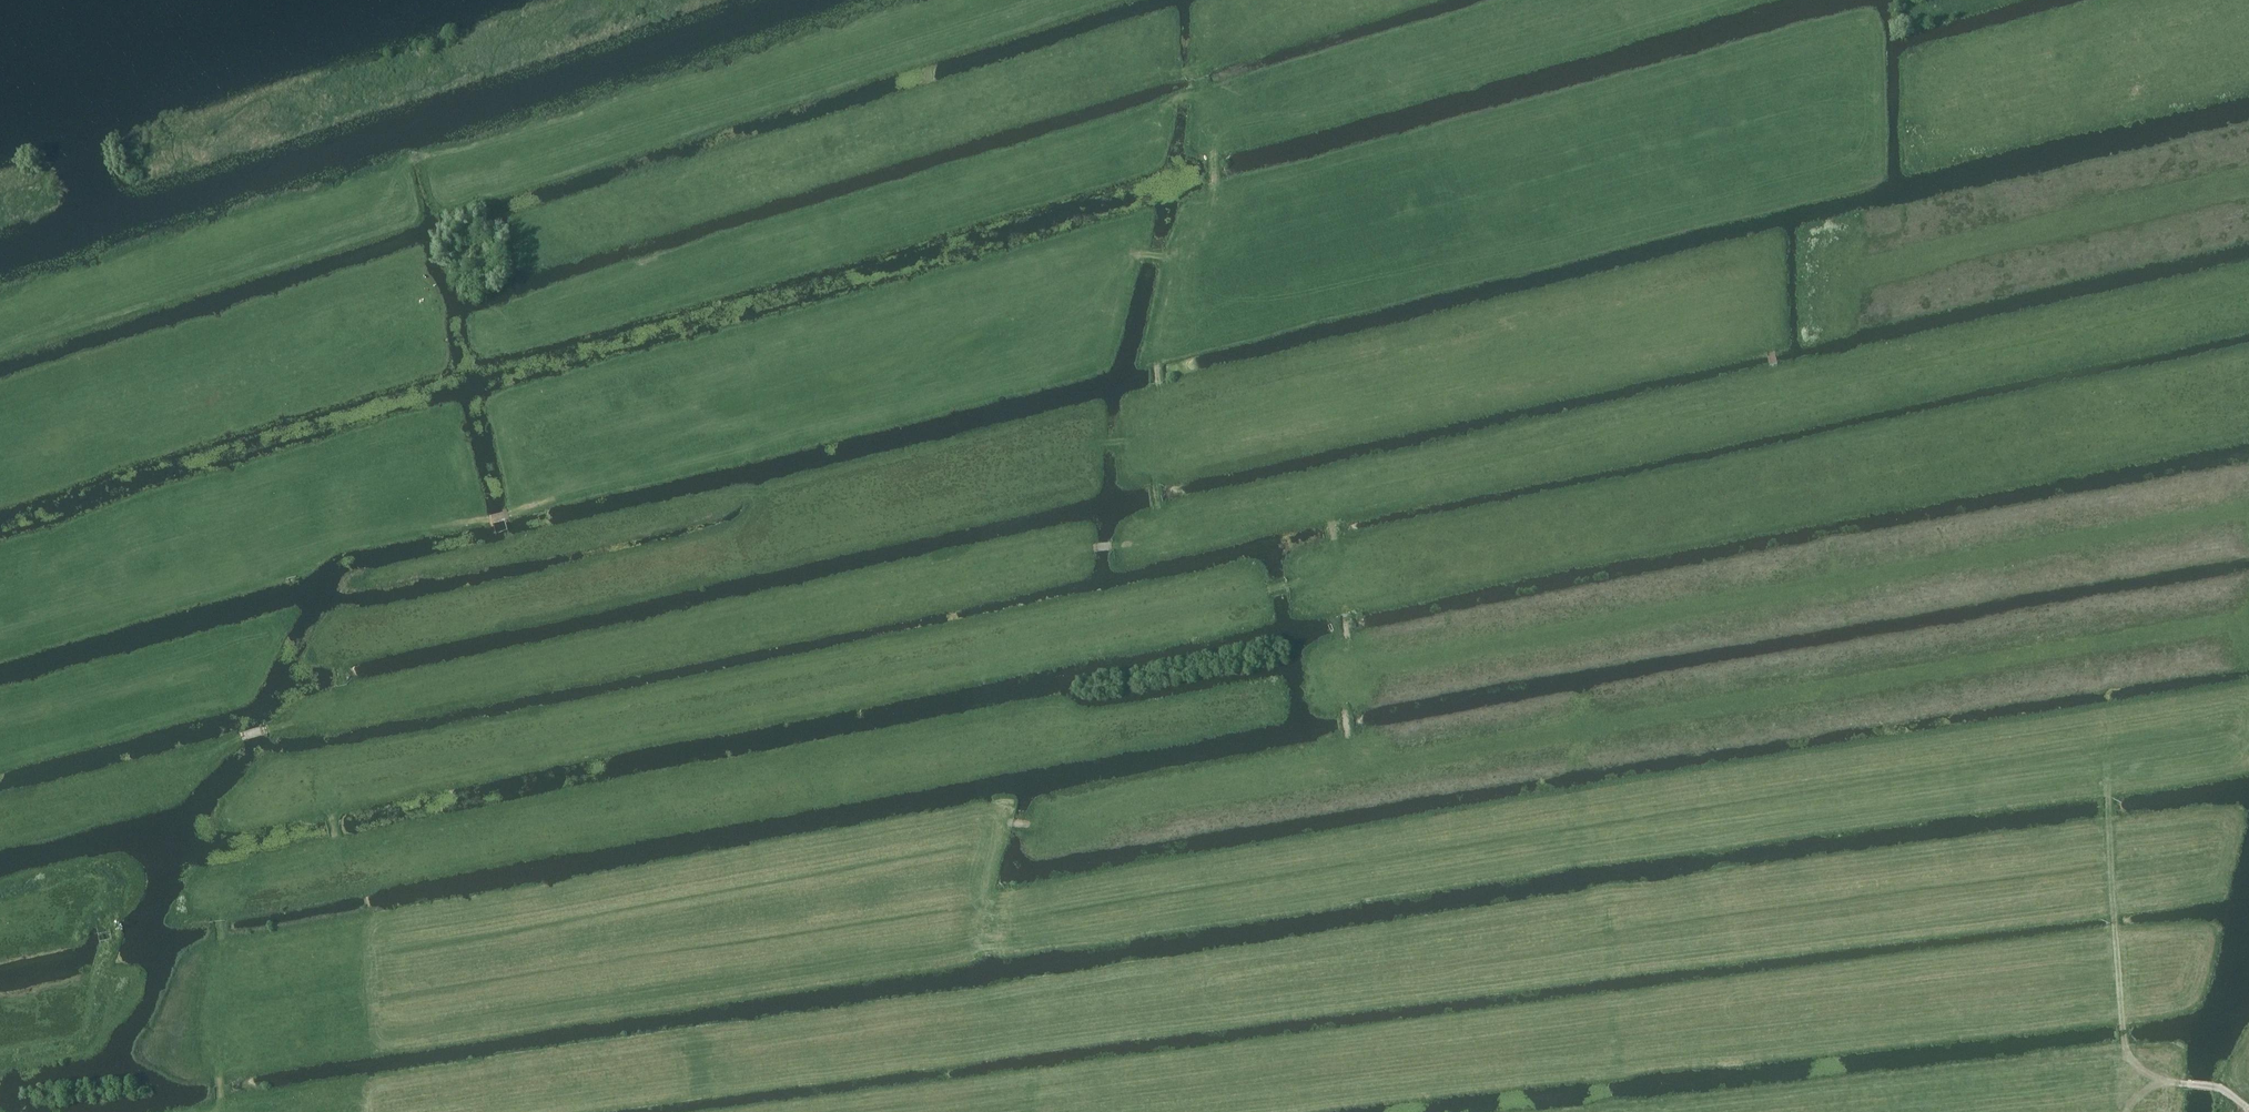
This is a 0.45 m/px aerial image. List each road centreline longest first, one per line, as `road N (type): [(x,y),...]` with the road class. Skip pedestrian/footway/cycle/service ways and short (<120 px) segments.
road 1 (track): [(2164,1083),(2128,1058),(2122,1040),(2106,749),(2136,710),(2248,686)]

